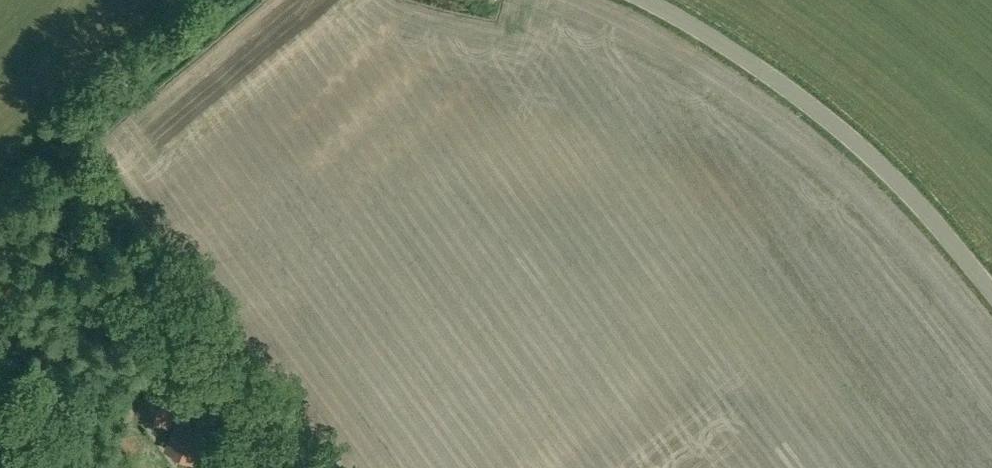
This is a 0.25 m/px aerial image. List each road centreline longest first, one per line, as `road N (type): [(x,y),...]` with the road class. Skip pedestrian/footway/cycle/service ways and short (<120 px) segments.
road 1 (track): [(295,467),(61,146),(246,0)]
road 2 (unclassified): [(991,288),(918,192),(822,110),(647,0)]

